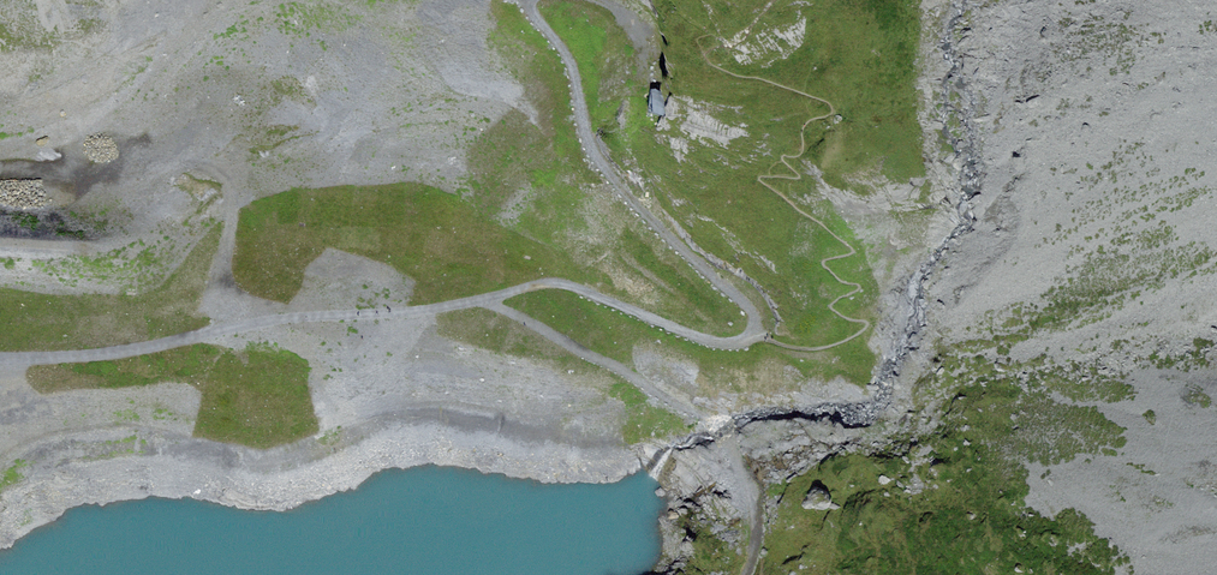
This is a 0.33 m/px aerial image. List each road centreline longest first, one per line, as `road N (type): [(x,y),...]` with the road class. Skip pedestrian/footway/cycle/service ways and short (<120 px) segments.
road 1 (track): [(0,355),(99,354),(276,317),(489,300),(552,281),(704,339),(749,336)]
road 2 (track): [(749,336),(758,328),(747,303),(602,162),(571,61),(529,0)]
road 3 (track): [(743,574),(757,523),(723,431),(489,300)]

